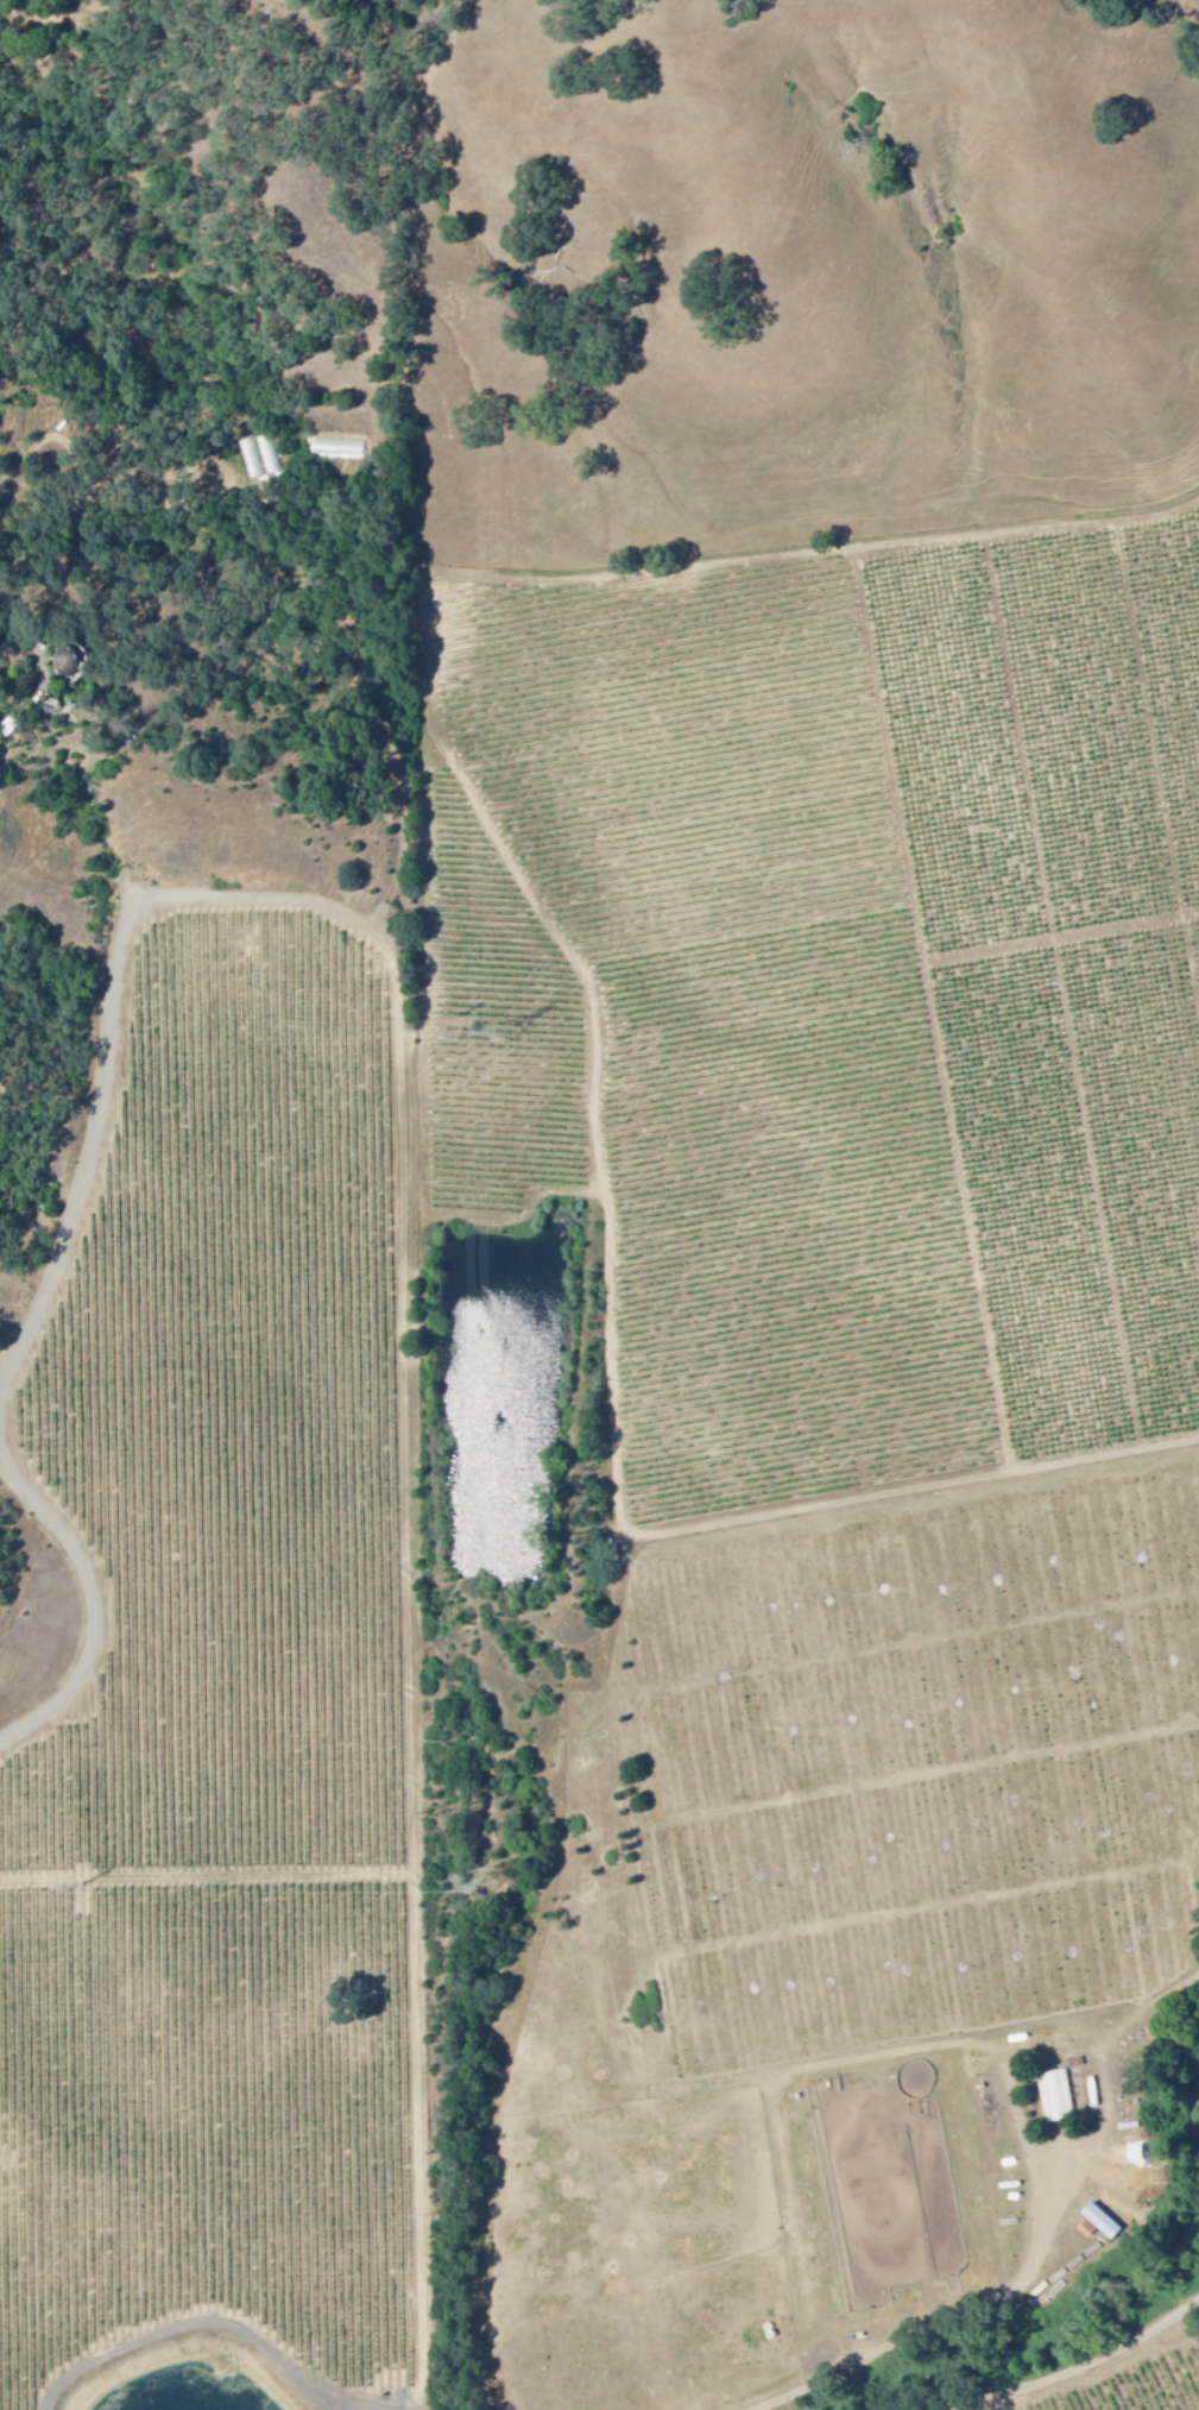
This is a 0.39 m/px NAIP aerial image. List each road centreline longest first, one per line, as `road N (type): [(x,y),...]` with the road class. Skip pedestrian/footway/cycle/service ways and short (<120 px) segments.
road 1 (residential): [(986,2409),(1105,2368),(1198,2312)]

